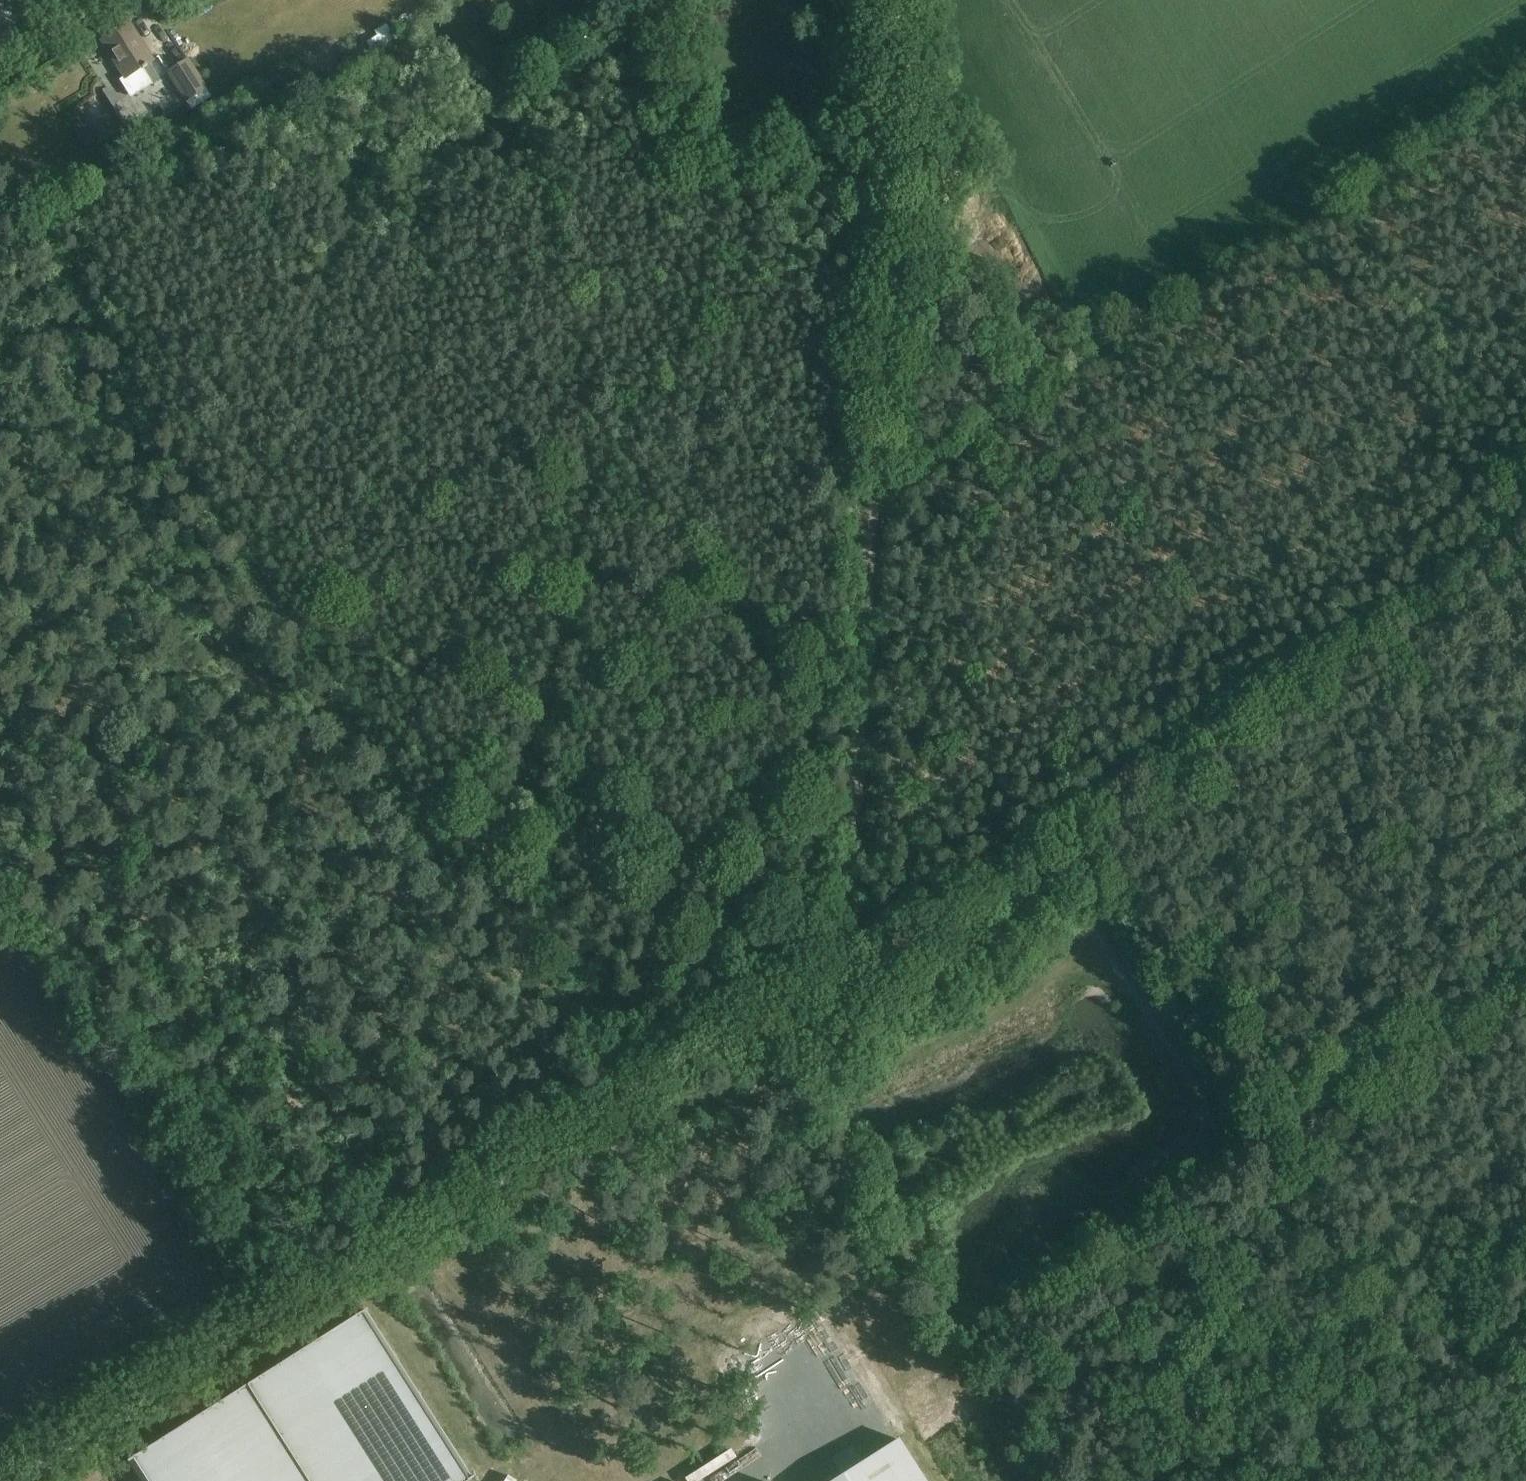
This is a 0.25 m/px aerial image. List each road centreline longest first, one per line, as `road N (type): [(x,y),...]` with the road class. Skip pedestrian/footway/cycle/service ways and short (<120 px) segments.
road 1 (track): [(21,1480),(840,949),(884,0)]
road 2 (track): [(840,949),(1525,529)]

